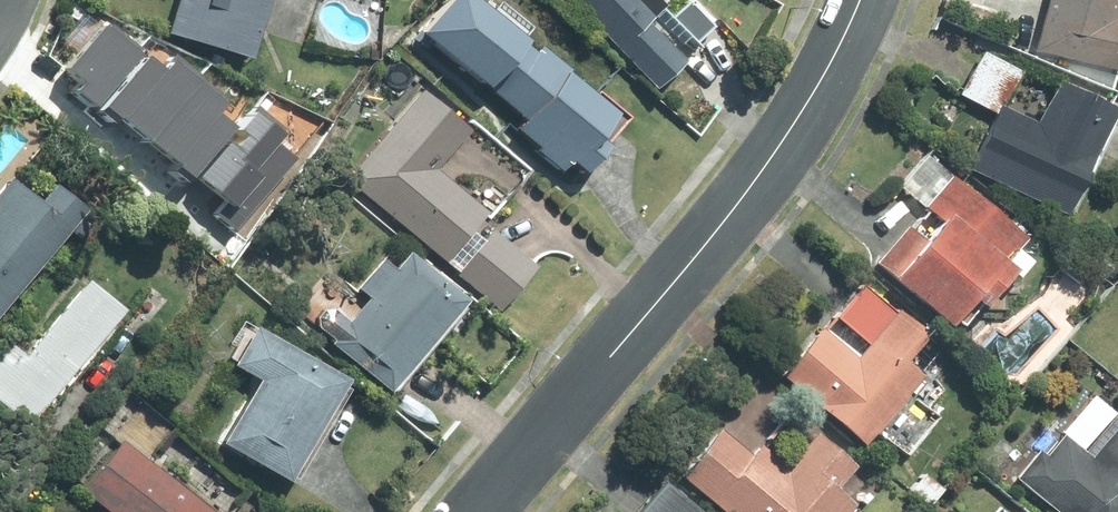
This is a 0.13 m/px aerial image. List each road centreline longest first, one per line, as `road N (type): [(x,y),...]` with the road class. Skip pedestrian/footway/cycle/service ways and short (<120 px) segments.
road 1 (residential): [(860,0),(829,75),(766,170),(477,511)]

